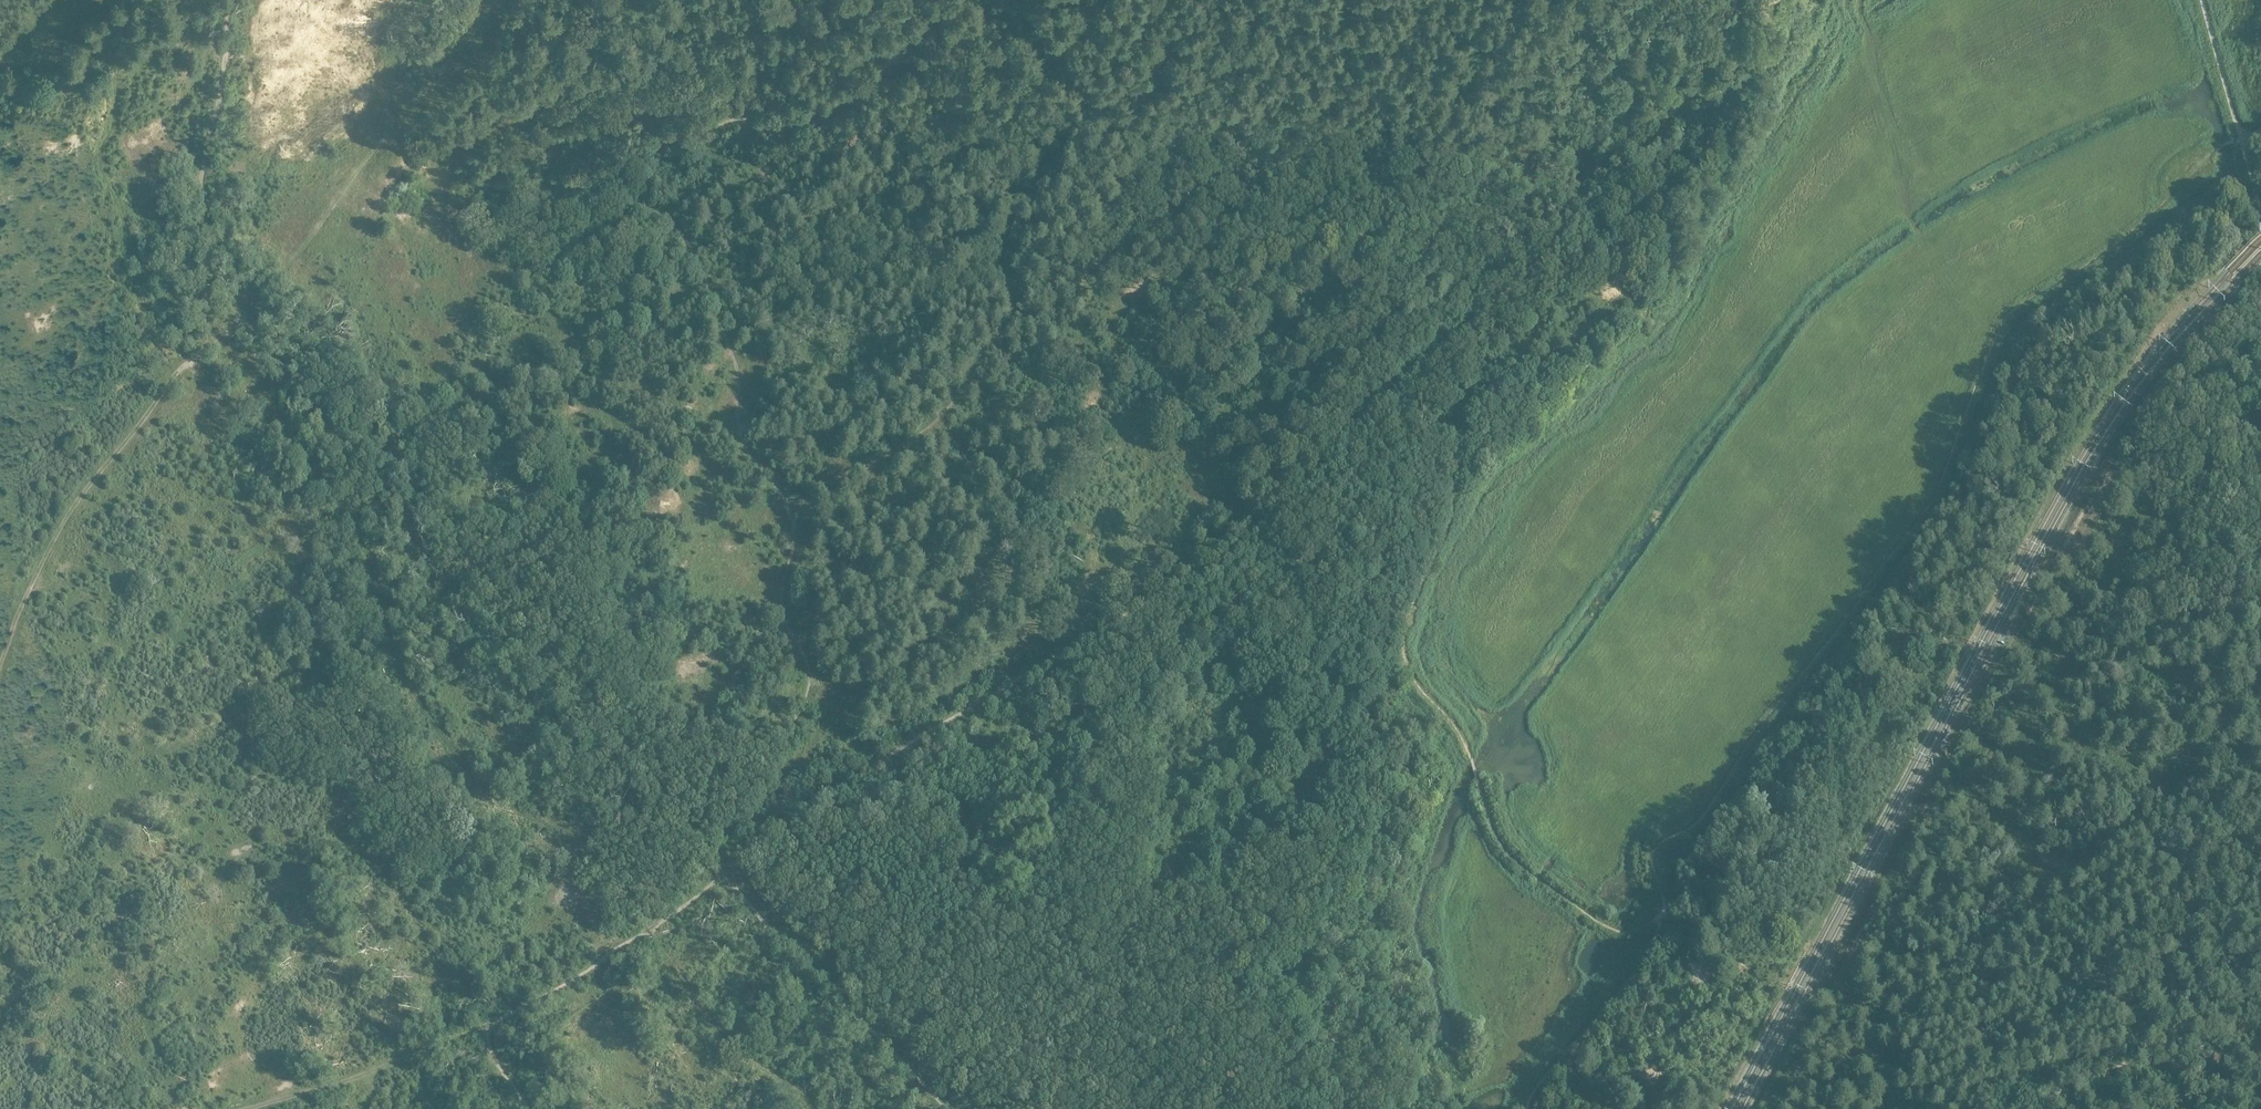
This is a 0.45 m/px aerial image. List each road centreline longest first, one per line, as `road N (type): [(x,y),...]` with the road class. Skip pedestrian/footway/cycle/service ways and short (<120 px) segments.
road 1 (track): [(1469,322),(1157,597),(793,814),(725,875)]
road 2 (track): [(0,673),(40,557),(161,393),(255,302)]
road 3 (track): [(1735,0),(1703,68),(1642,162),(1469,322)]
road 4 (track): [(495,1021),(577,977),(725,875)]
road 5 (track): [(257,1108),(495,1021)]

